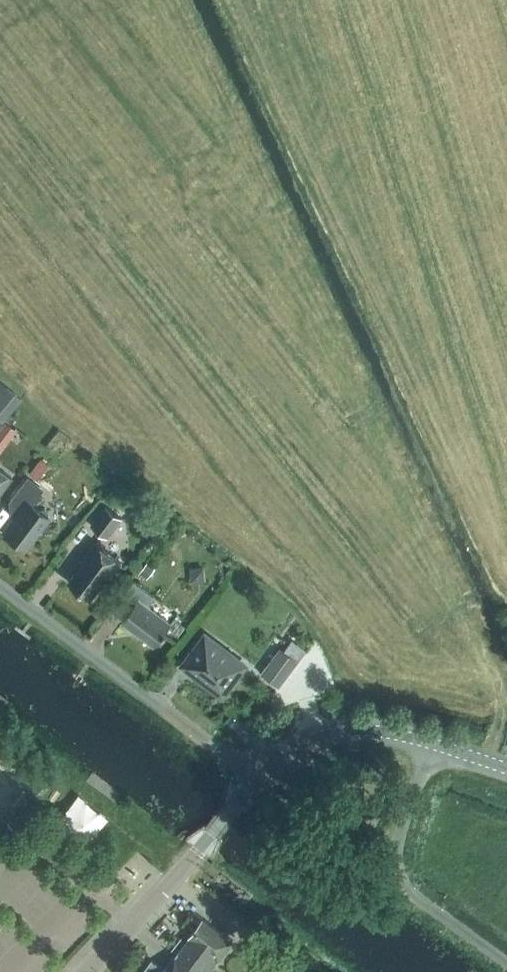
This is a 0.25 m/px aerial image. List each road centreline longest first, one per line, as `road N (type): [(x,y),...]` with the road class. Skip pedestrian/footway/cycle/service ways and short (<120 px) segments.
road 1 (residential): [(254,772),(0,587)]
road 2 (unclassified): [(506,963),(400,880),(396,846),(431,746)]
road 3 (tertiary): [(88,971),(199,851),(254,772)]
road 4 (tertiary): [(254,772),(302,740),(359,728),(431,746)]
road 5 (track): [(331,971),(187,862)]

